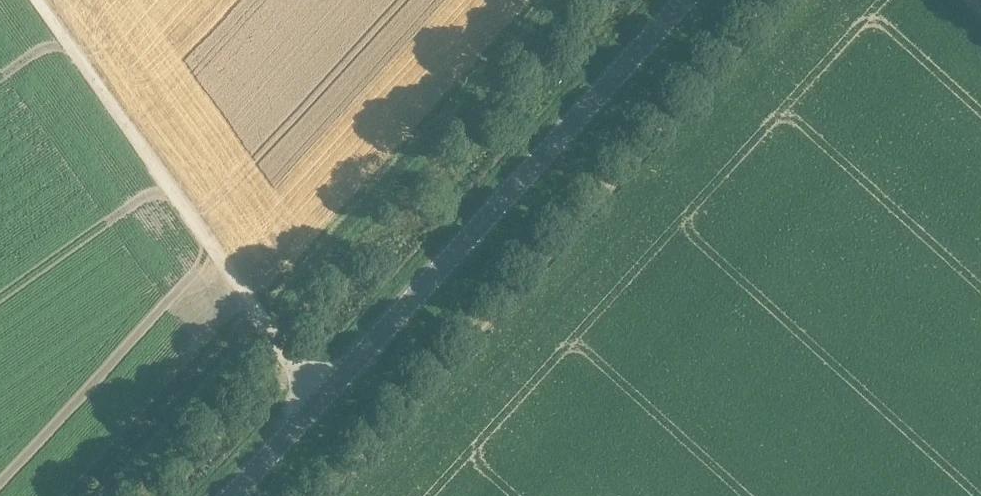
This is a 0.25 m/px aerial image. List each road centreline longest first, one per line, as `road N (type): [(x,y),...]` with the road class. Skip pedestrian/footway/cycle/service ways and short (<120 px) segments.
road 1 (unclassified): [(234,495),(688,0)]

